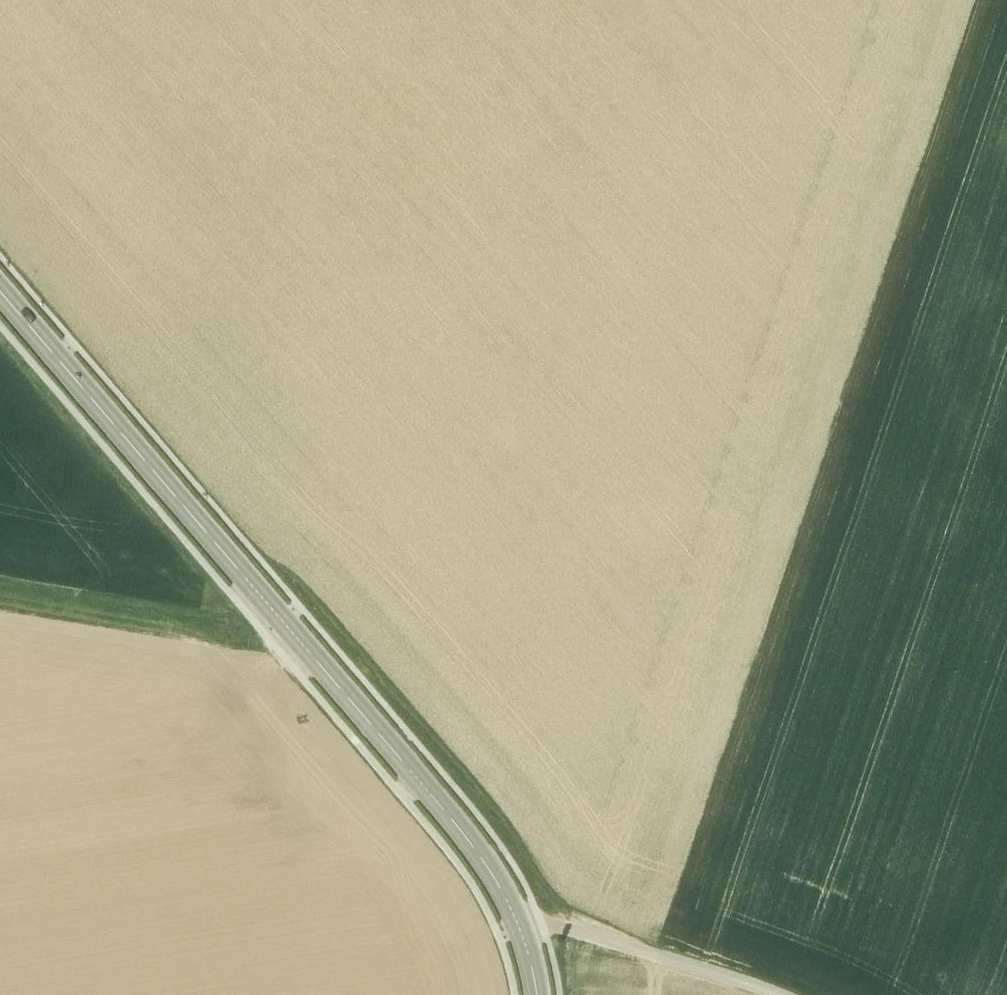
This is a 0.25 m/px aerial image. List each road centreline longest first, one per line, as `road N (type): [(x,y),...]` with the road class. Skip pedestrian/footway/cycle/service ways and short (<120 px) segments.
road 1 (tertiary): [(520,928),(455,822),(0,291)]
road 2 (unclassified): [(779,994),(546,922),(520,928)]

